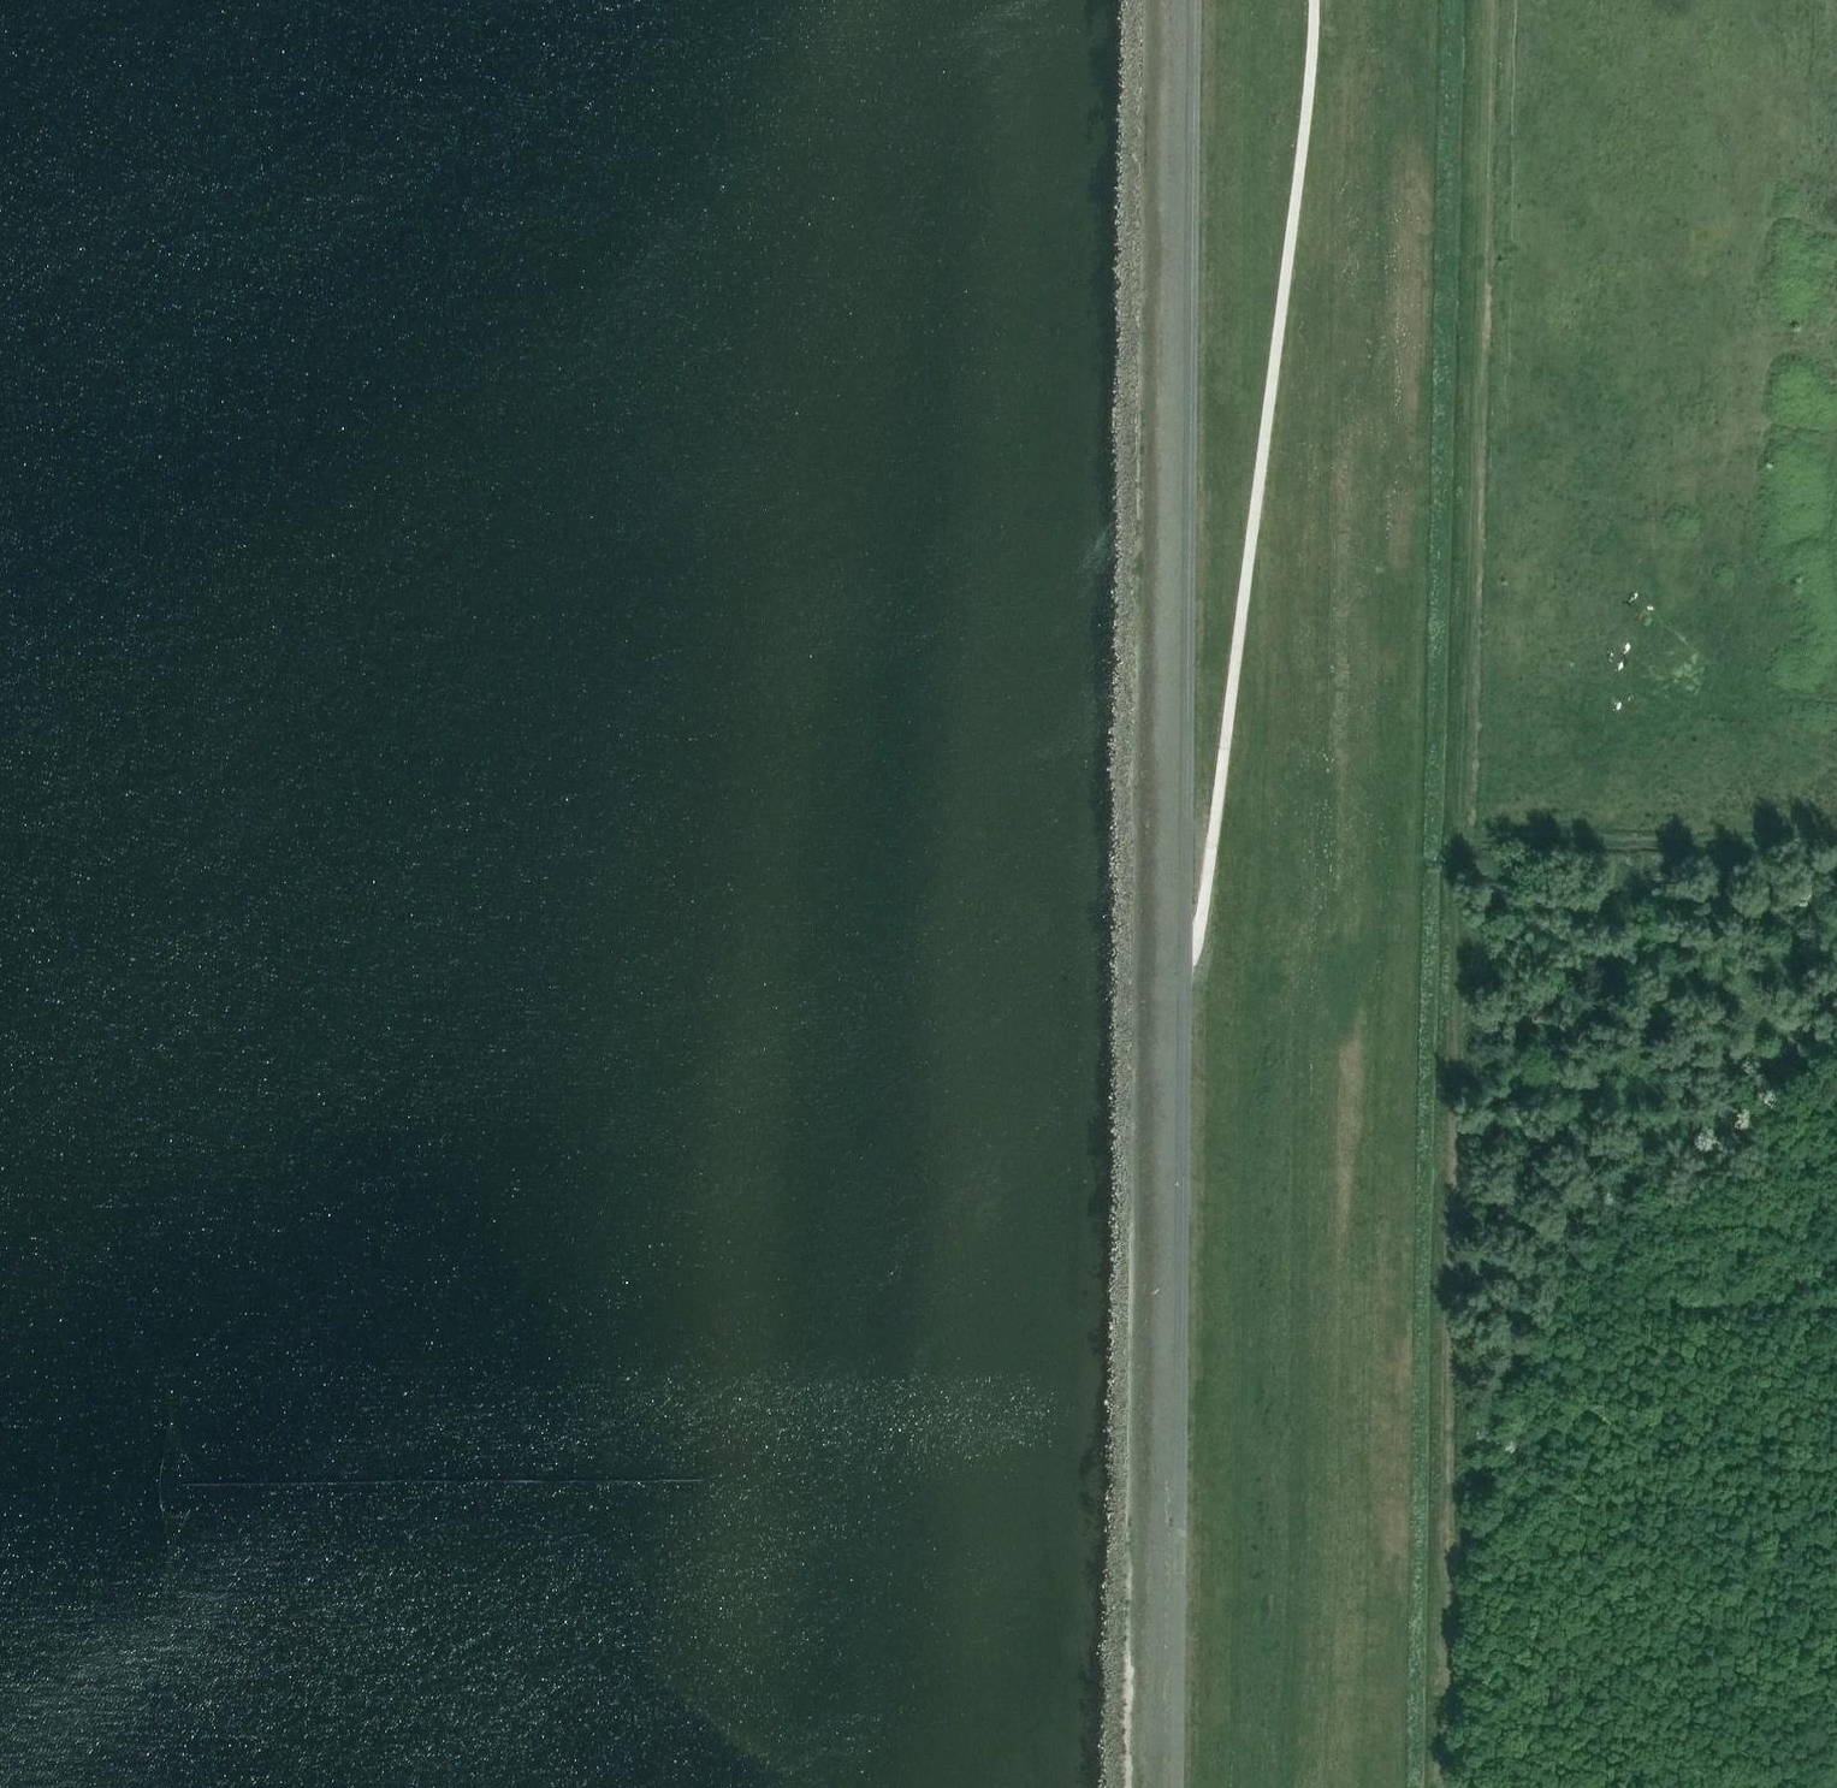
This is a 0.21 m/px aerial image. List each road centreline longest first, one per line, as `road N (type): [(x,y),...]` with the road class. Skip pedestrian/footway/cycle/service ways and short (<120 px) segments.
road 1 (unclassified): [(1174,1787),(1193,0)]
road 2 (track): [(1447,1787),(1457,842)]
road 3 (track): [(1457,842),(1486,0)]

